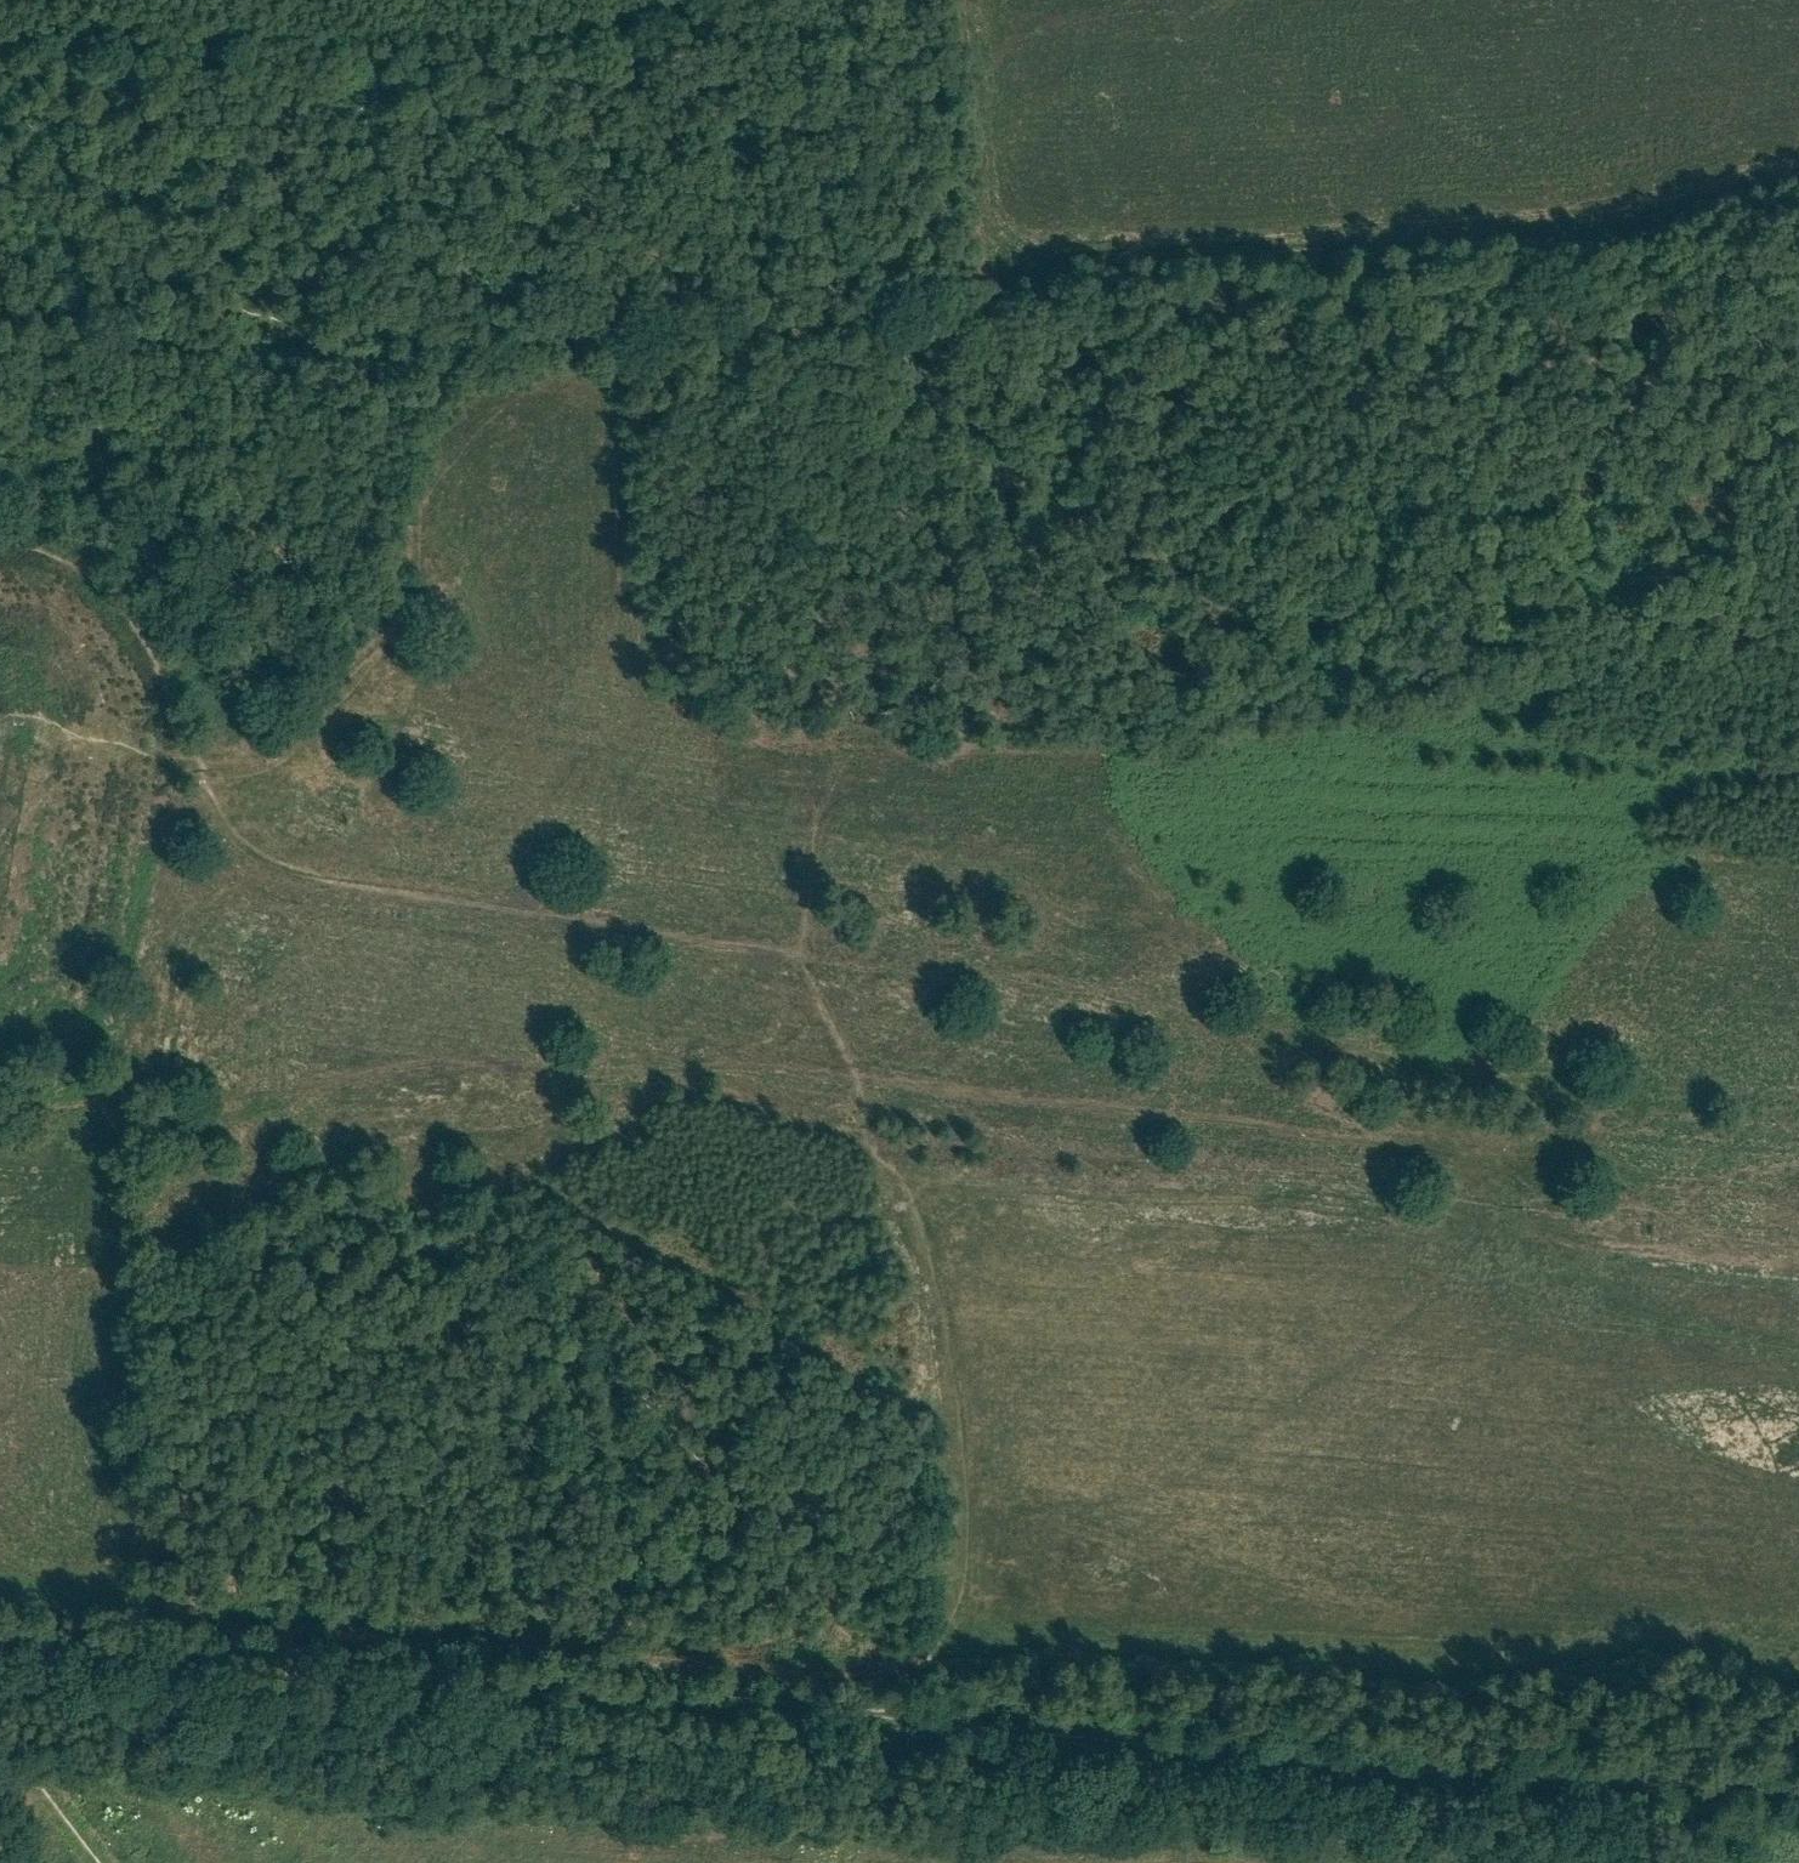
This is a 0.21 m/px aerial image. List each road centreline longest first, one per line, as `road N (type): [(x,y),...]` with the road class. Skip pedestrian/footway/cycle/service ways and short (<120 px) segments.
road 1 (track): [(0,1645),(422,1670),(935,1719)]
road 2 (track): [(1798,1792),(1121,1744),(935,1719)]

